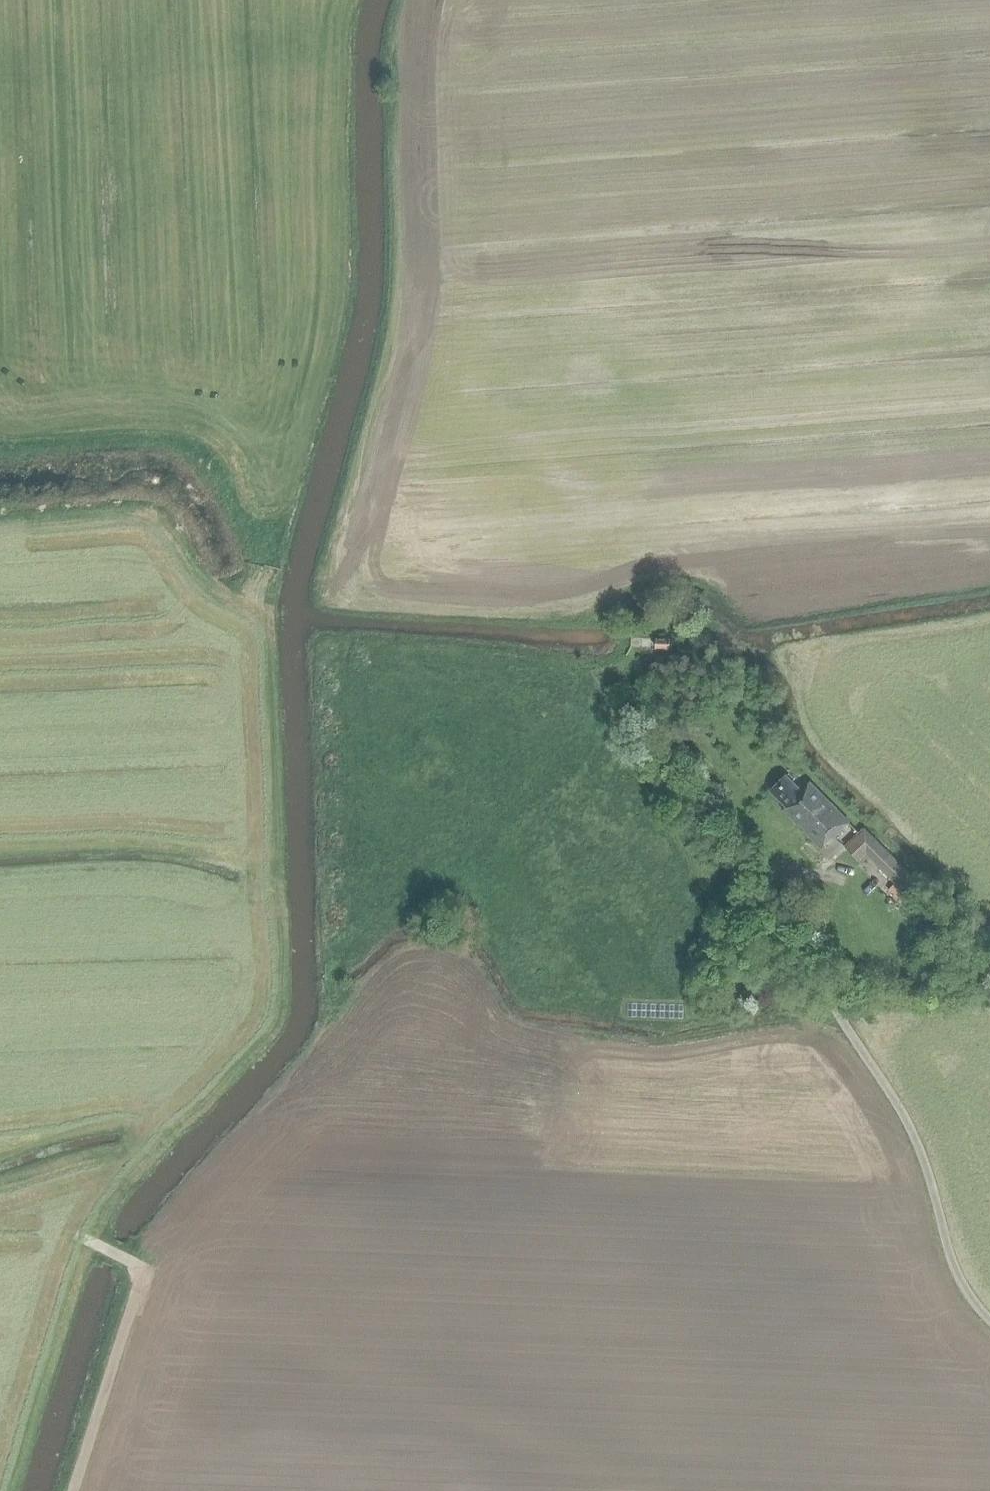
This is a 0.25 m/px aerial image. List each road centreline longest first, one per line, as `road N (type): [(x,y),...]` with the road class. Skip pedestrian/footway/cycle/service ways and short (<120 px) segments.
road 1 (unclassified): [(989,1324),(964,1290),(890,1098),(623,690)]

